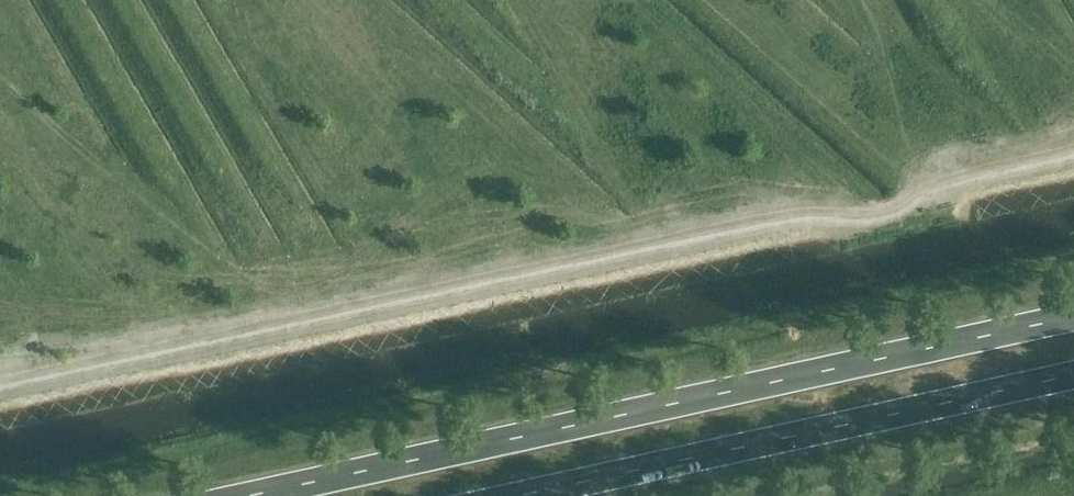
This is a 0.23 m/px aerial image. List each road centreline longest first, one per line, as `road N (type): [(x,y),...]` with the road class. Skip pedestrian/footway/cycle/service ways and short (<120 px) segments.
road 1 (trunk): [(1073,319),(256,495)]
road 2 (trunk): [(490,495),(1073,369)]

